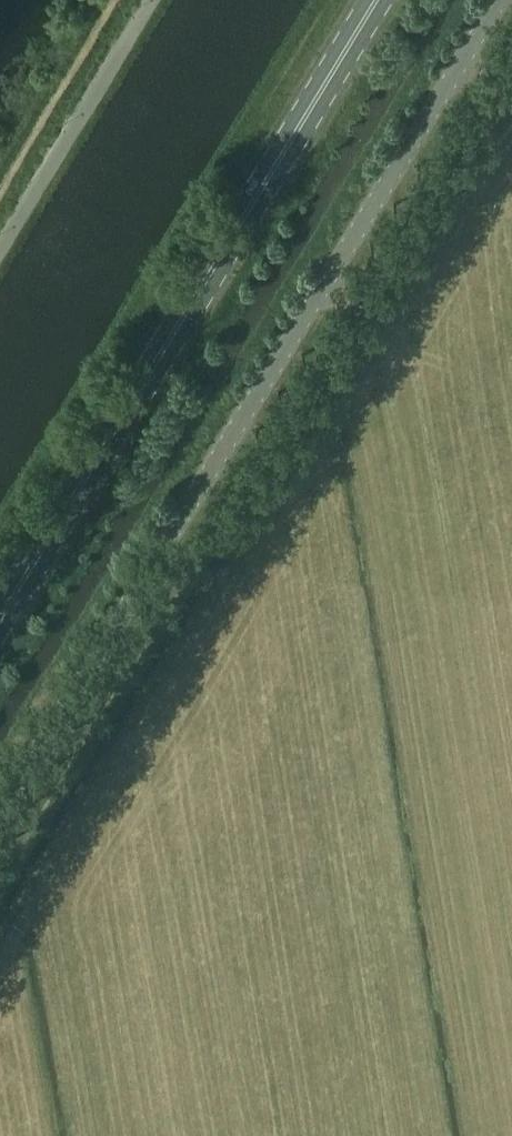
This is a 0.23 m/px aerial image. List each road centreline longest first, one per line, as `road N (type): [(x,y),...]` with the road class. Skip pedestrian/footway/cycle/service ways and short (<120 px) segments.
road 1 (unclassified): [(0,818),(501,0)]
road 2 (primary): [(0,624),(375,0)]

